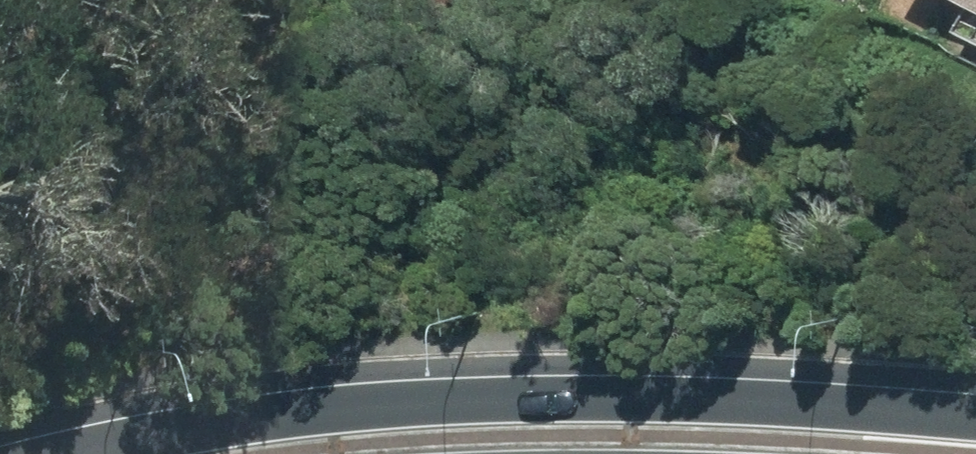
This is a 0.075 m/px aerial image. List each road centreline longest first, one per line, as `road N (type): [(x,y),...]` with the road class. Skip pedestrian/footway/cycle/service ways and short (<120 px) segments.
road 1 (secondary): [(33,453),(279,403),(424,391),(794,395),(975,410)]

